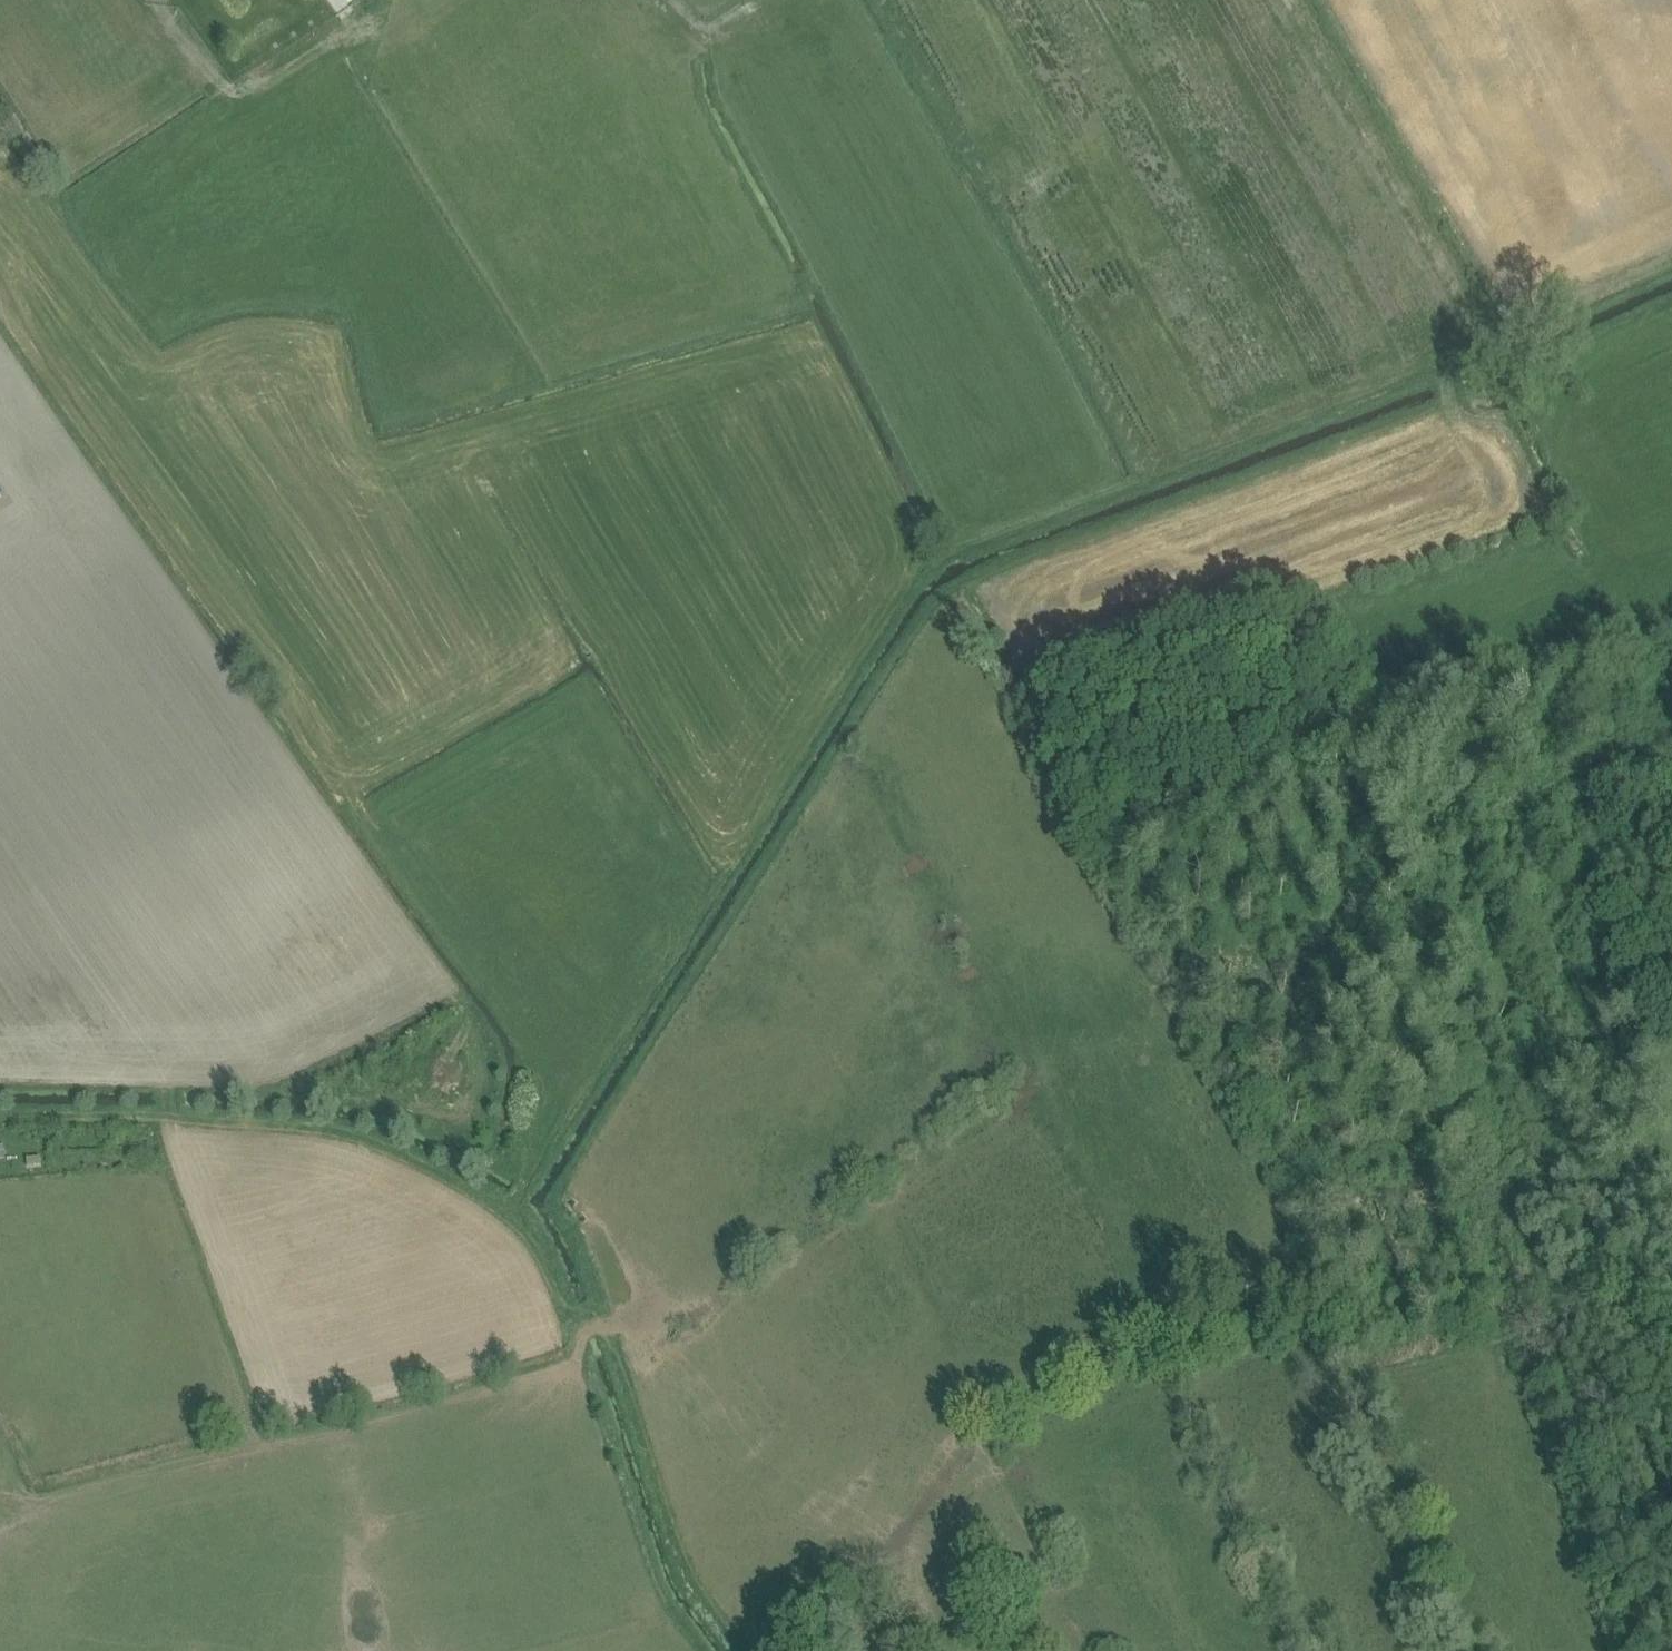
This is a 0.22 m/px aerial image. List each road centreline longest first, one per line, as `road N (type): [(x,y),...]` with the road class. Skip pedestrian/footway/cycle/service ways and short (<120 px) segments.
road 1 (track): [(1671,669),(1558,684),(1479,707),(1400,763),(1128,871)]

